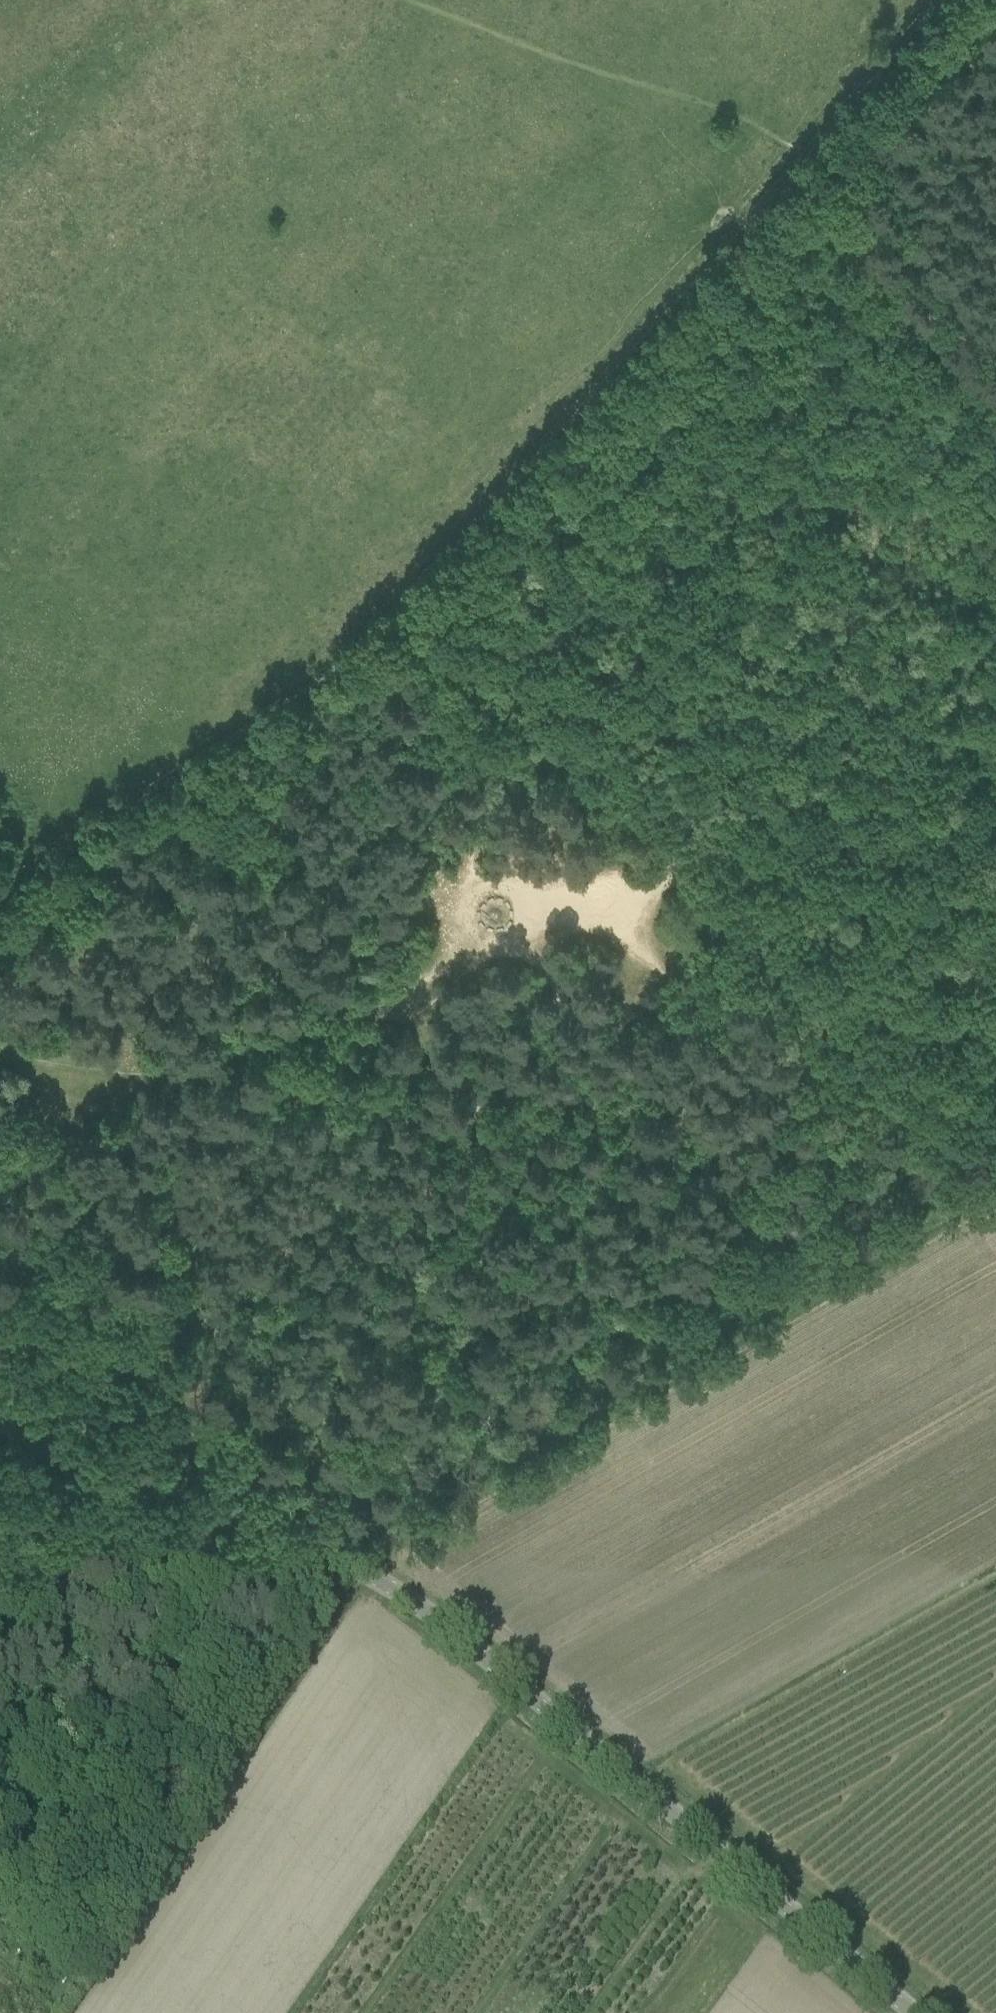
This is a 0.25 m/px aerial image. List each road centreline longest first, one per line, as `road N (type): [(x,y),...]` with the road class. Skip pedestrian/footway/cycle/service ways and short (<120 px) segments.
road 1 (unclassified): [(920,2012),(476,1644),(369,1573),(0,1423)]
road 2 (track): [(941,0),(805,160)]

